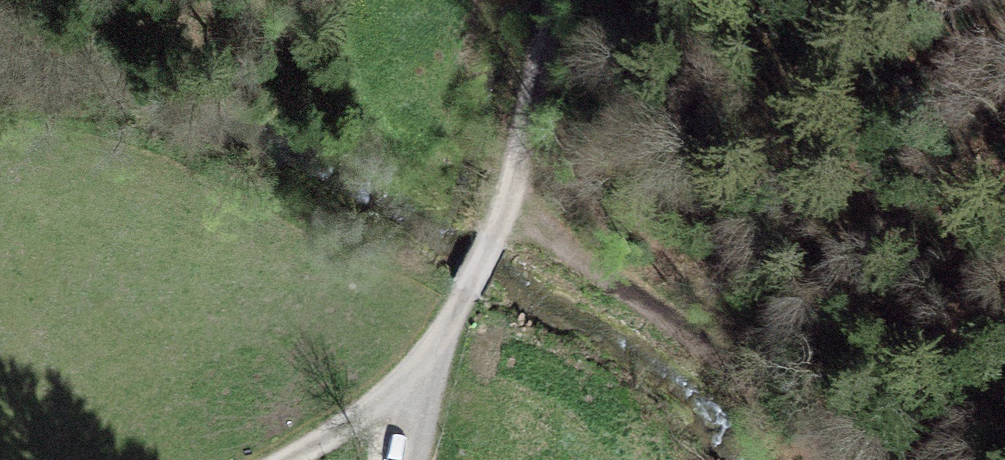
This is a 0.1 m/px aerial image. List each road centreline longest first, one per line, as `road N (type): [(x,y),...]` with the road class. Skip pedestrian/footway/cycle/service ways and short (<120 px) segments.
road 1 (track): [(506,216),(735,358),(809,429)]
road 2 (track): [(506,216),(442,353),(403,387),(284,459)]
road 3 (track): [(555,0),(506,216)]

